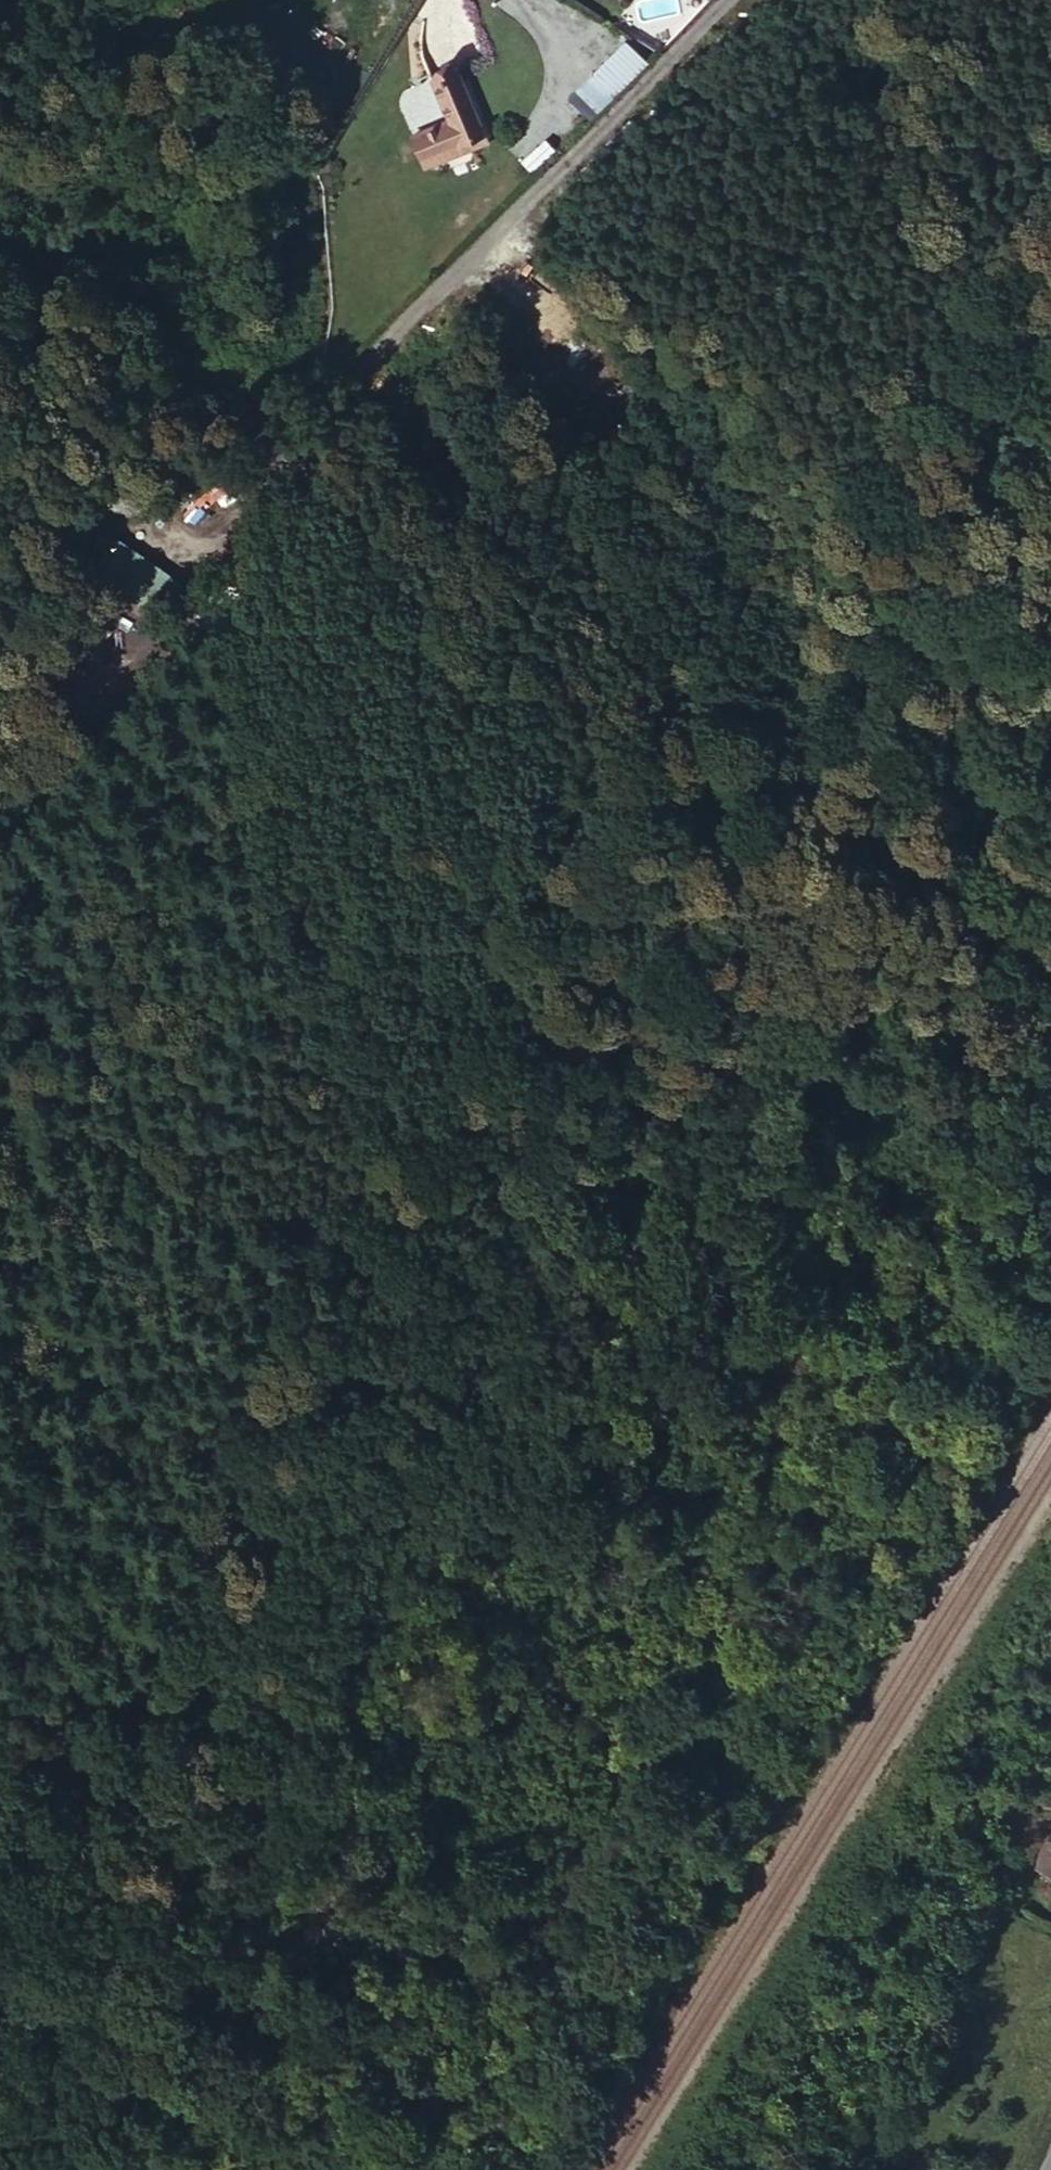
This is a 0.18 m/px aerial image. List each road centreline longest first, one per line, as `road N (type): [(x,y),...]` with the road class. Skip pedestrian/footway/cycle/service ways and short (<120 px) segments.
road 1 (track): [(1050,729),(719,1132),(25,2169)]
road 2 (track): [(727,0),(653,83),(356,371),(257,493),(0,470)]
road 3 (track): [(0,872),(257,493)]

